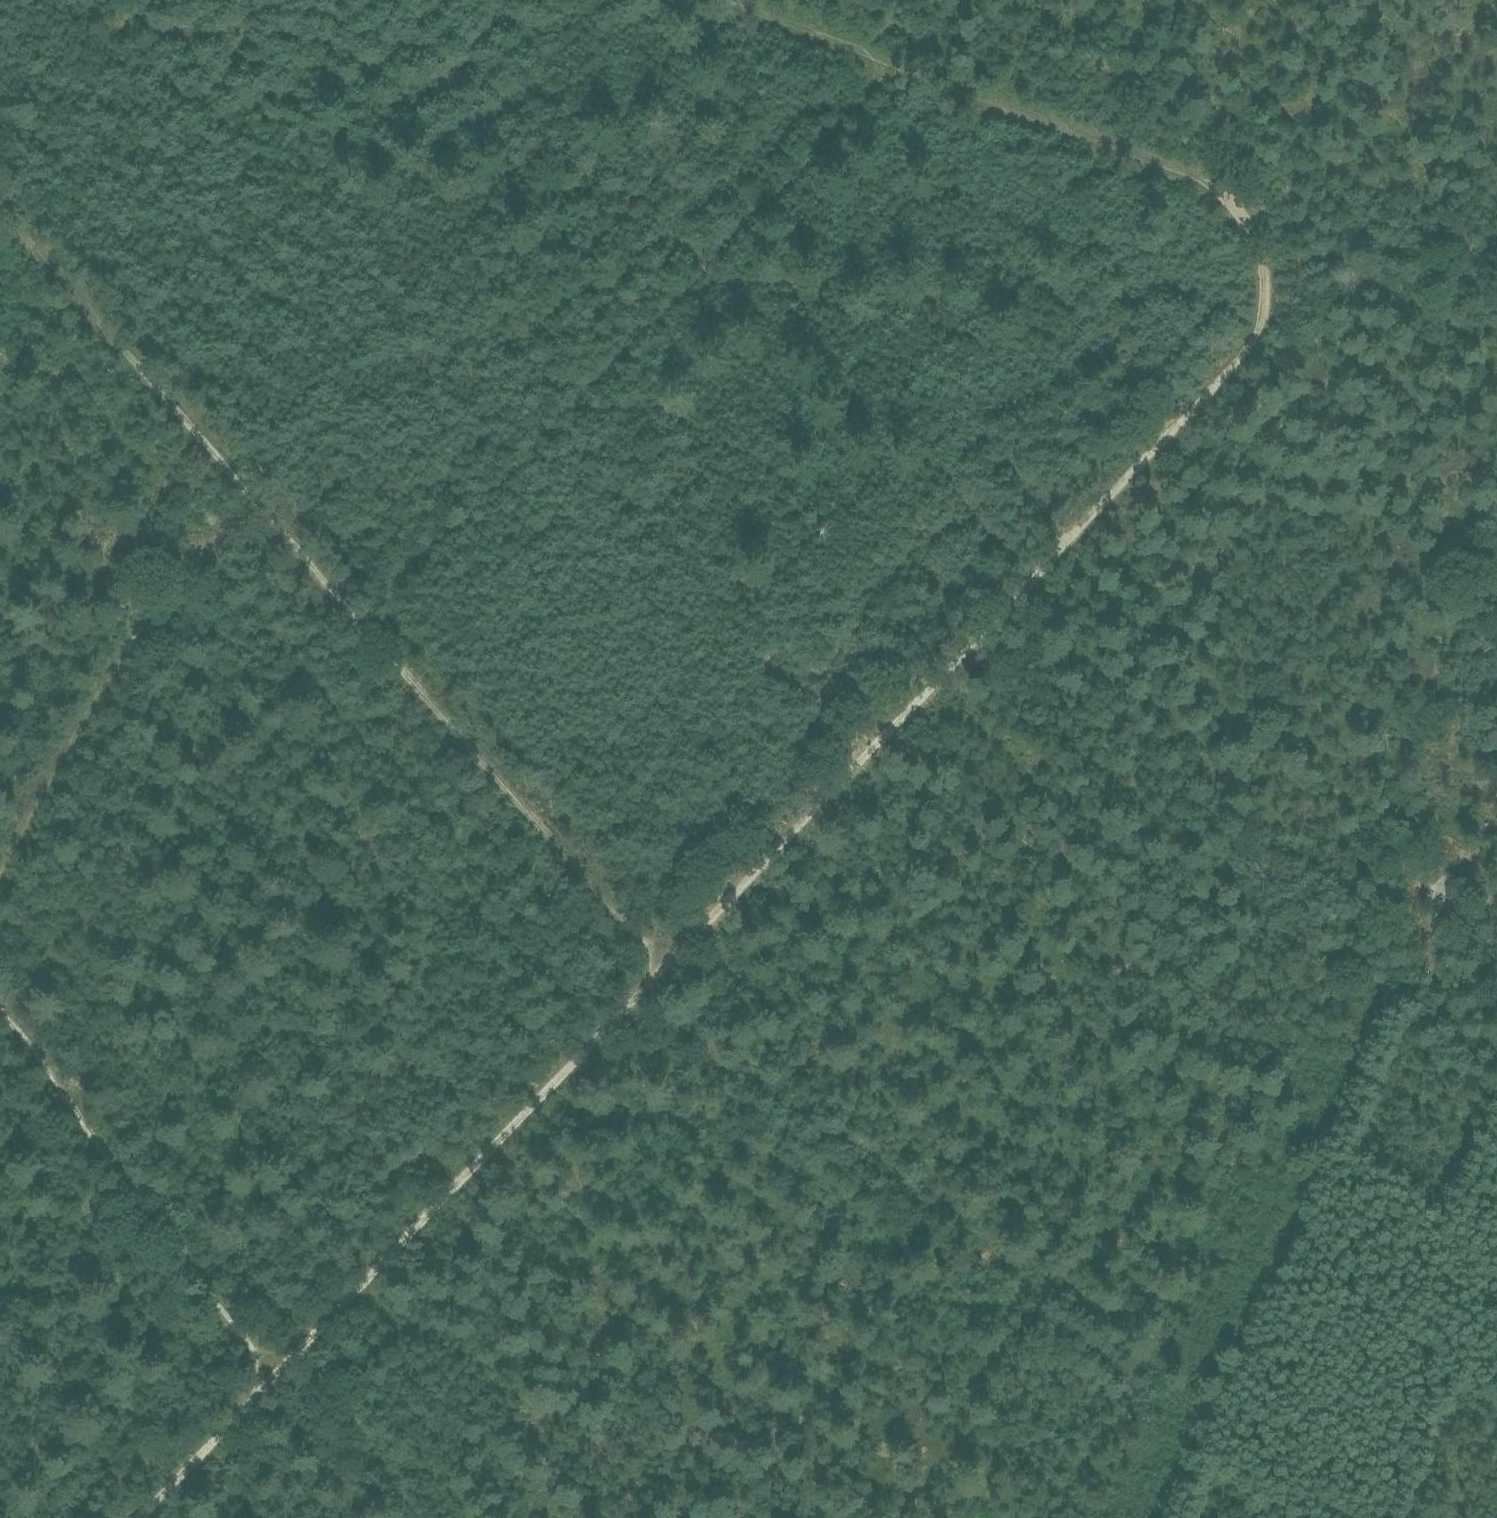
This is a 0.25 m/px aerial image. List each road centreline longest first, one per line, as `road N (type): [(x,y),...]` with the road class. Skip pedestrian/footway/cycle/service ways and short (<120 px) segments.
road 1 (track): [(663,965),(1234,366),(1254,335),(1260,269),(1247,220),(1231,197),(886,61)]
road 2 (track): [(138,1517),(663,965),(363,623)]
road 3 (track): [(270,1377),(0,1008)]
road 4 (track): [(0,868),(145,620),(255,499)]
road 5 (track): [(255,499),(0,209)]
road 6 (track): [(886,61),(727,0)]
road 7 (track): [(255,499),(363,623)]

